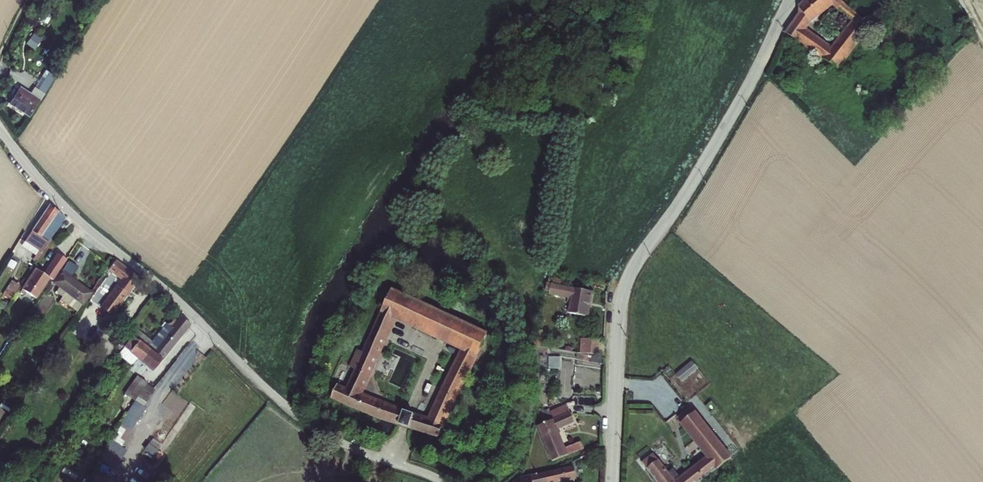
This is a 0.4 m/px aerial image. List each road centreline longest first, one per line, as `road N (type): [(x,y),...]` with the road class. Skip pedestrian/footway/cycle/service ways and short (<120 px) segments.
road 1 (residential): [(0,127),(48,190),(307,429),(444,481)]
road 2 (residential): [(794,0),(622,284),(607,481)]

